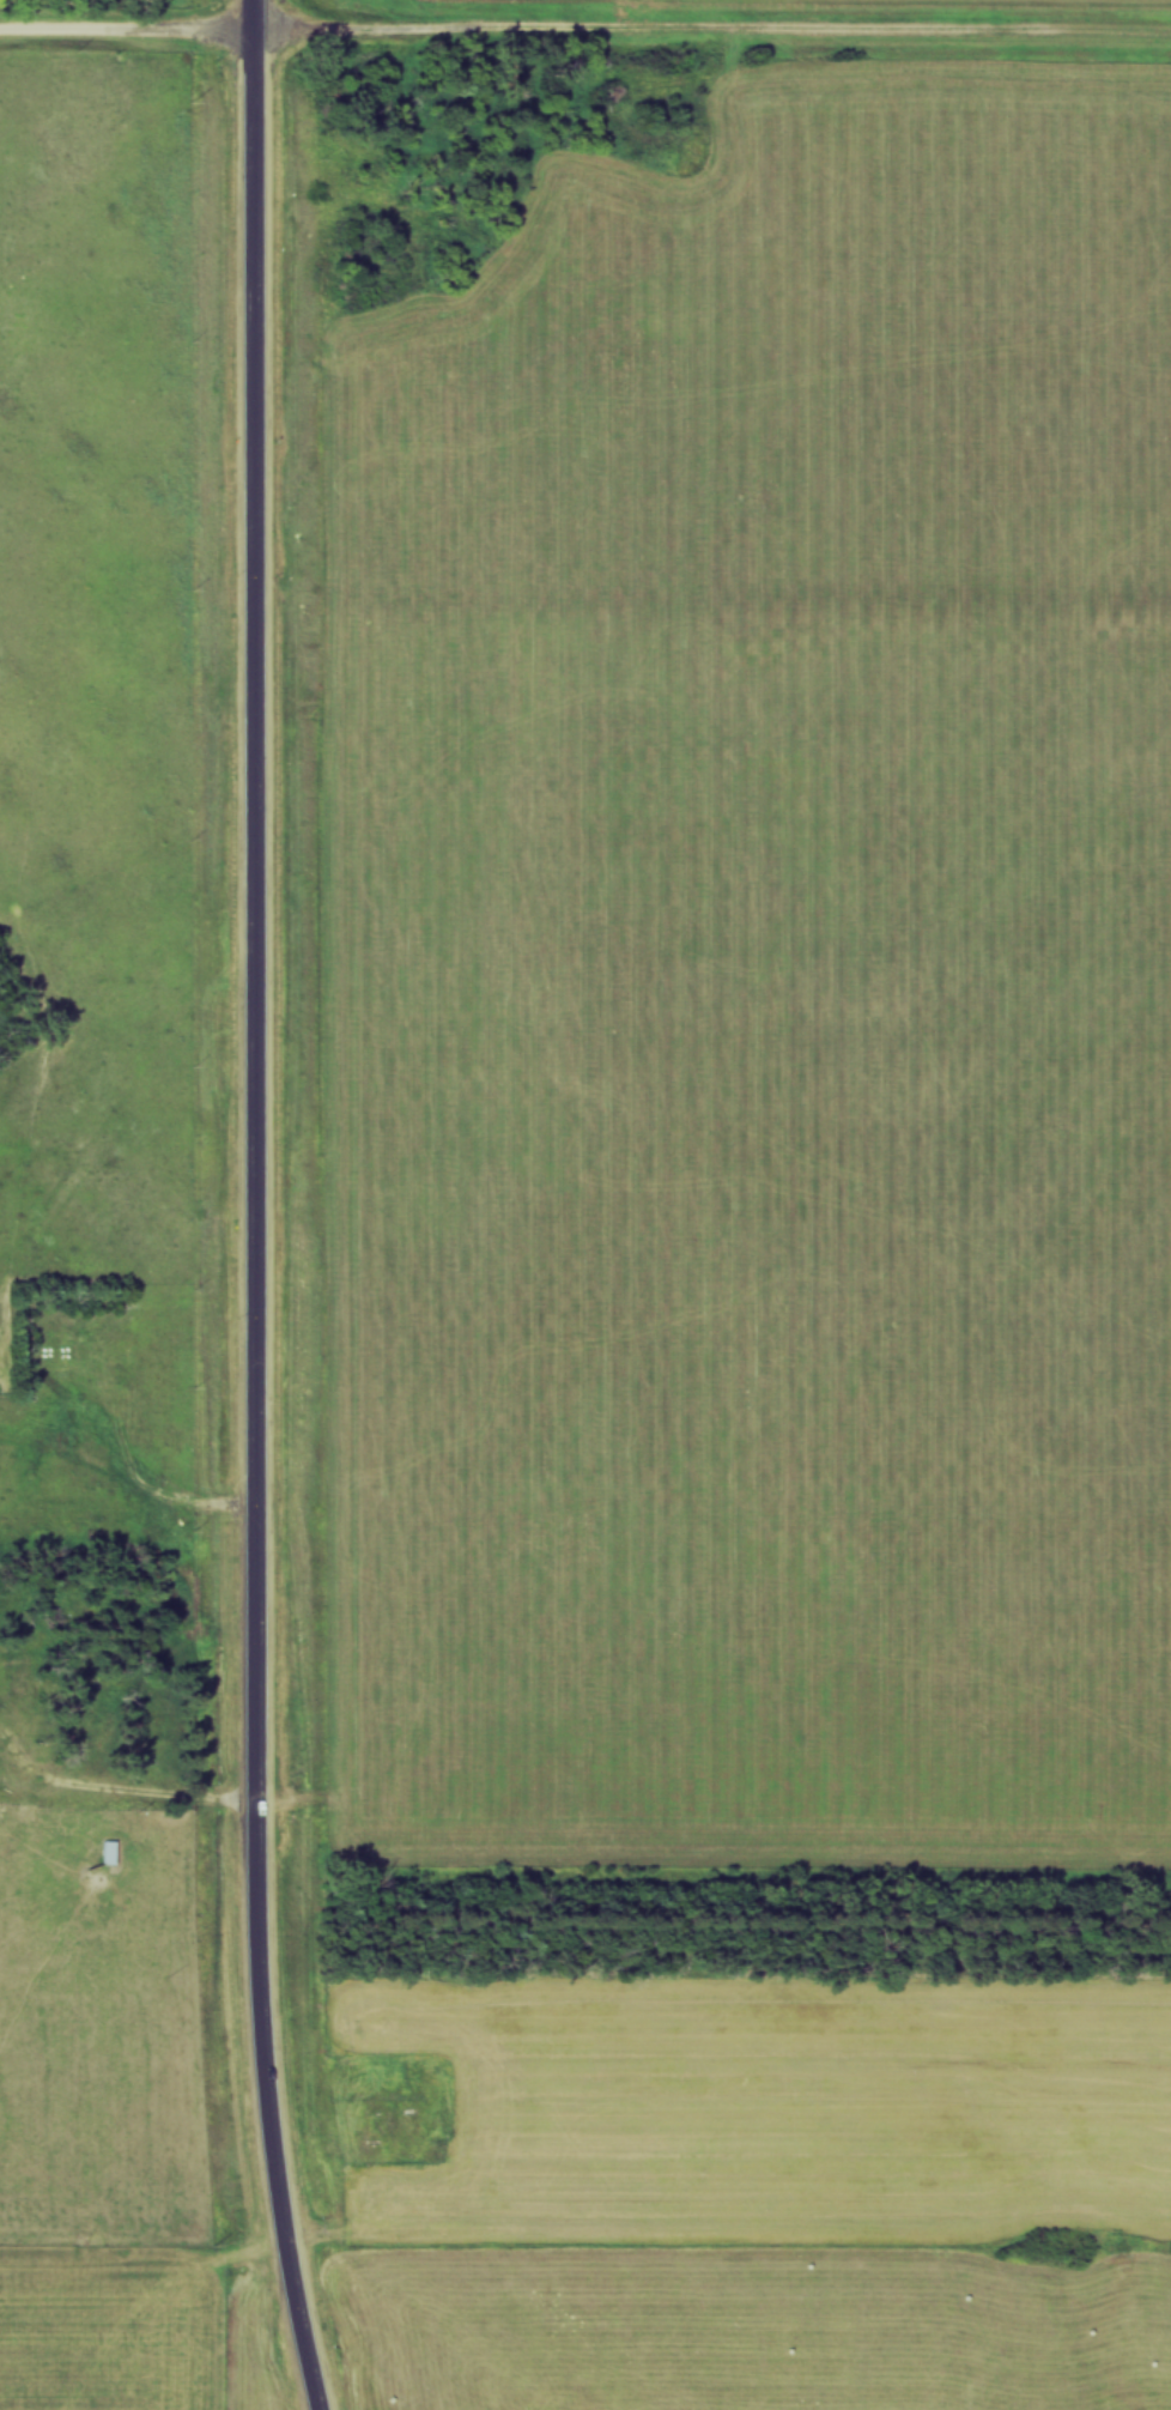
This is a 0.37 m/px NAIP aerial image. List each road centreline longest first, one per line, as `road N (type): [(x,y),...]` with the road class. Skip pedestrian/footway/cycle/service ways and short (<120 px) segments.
road 1 (secondary): [(318,2409),(281,2240),(261,2079),(255,1937),(254,0)]
road 2 (residential): [(0,38),(1170,39)]

